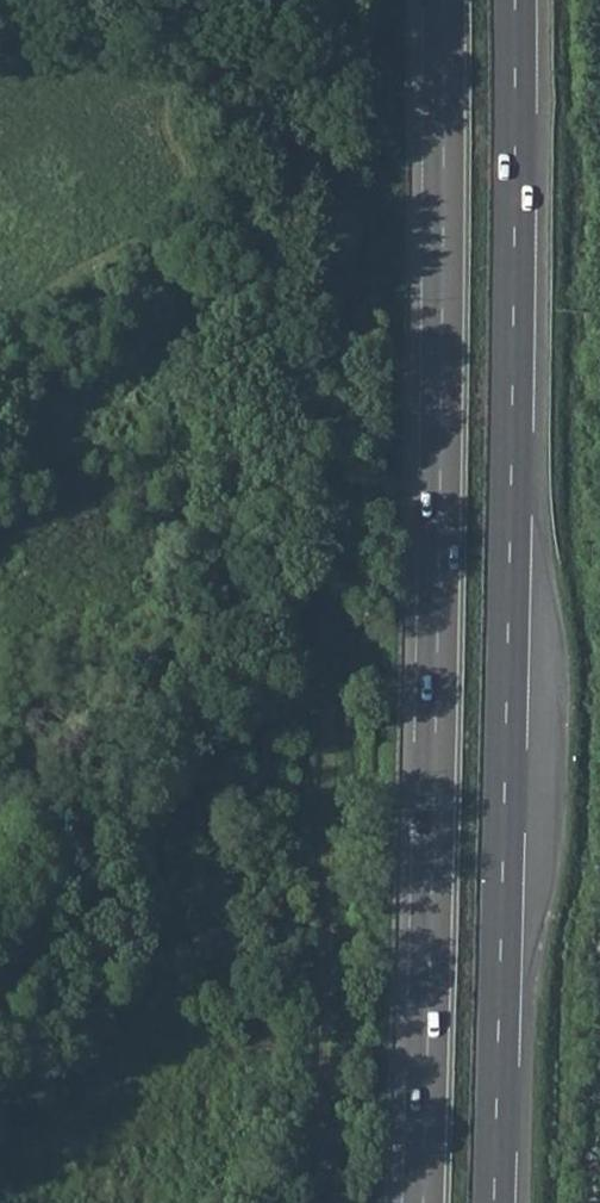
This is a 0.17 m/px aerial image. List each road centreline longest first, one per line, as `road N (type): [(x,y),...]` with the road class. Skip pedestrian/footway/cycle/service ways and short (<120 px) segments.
road 1 (trunk): [(444,0),(422,1202)]
road 2 (trunk): [(493,1202),(514,0)]
road 3 (track): [(330,687),(336,299),(369,42),(368,0)]
road 4 (track): [(328,1202),(330,687)]

